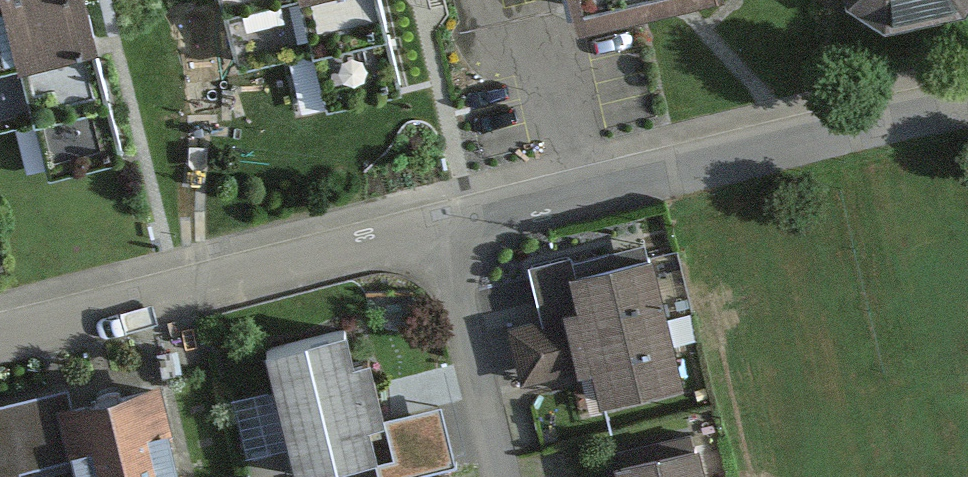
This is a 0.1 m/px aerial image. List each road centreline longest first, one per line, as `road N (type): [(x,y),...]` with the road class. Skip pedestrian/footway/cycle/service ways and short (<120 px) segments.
road 1 (residential): [(967,112),(458,232)]
road 2 (residential): [(458,232),(0,338)]
road 3 (residential): [(458,232),(513,476)]

